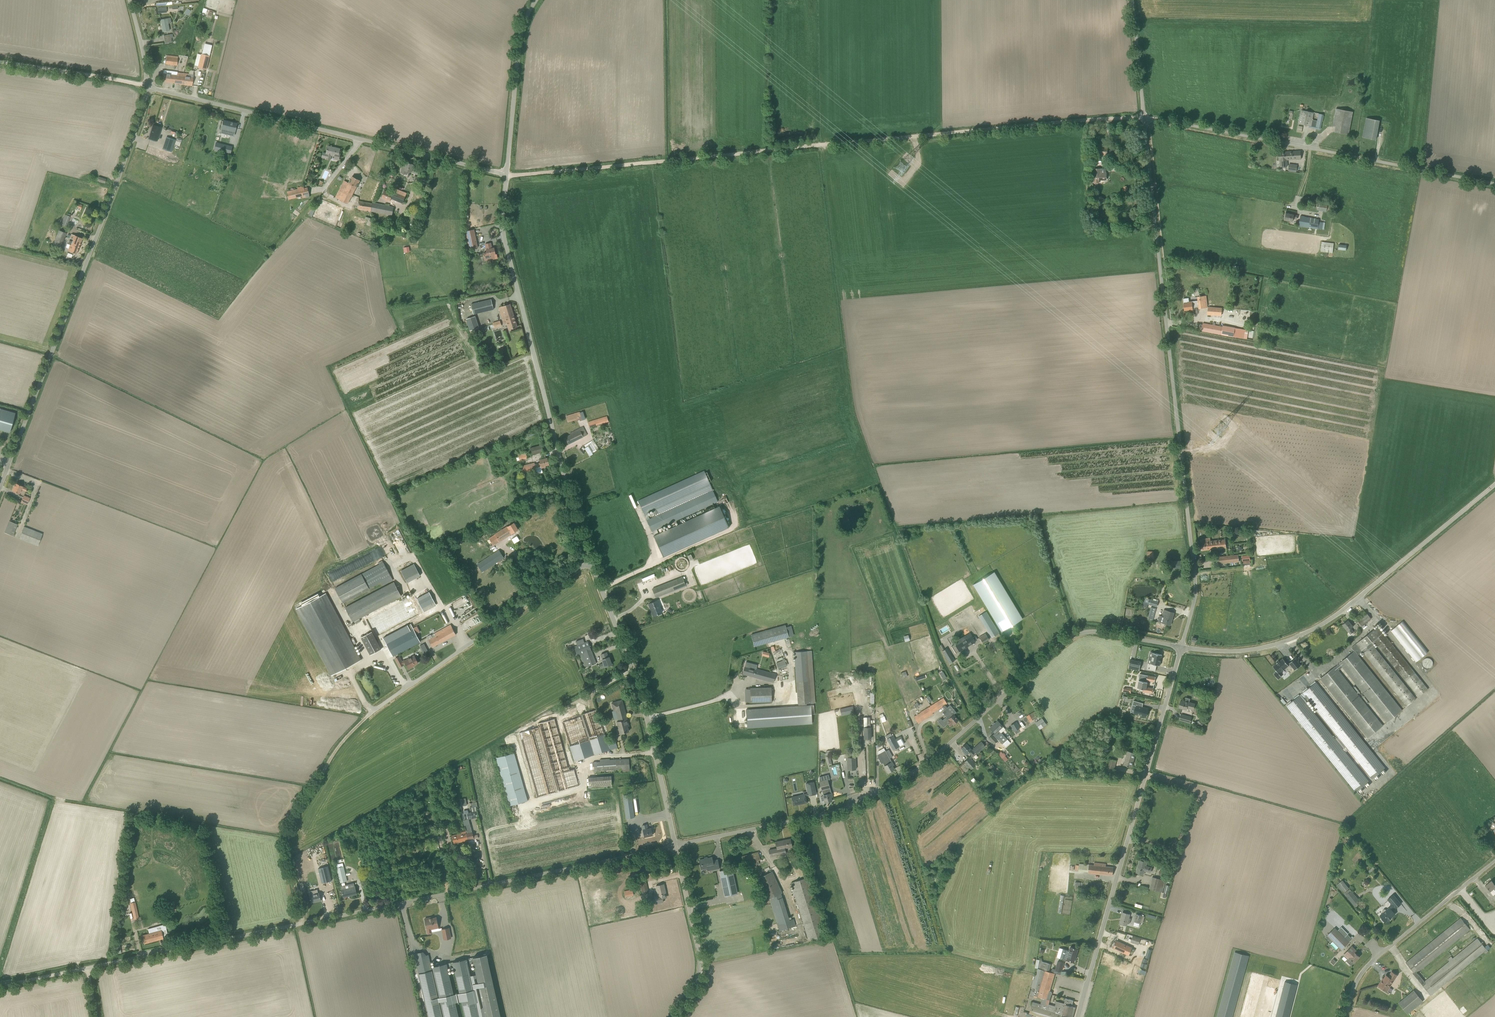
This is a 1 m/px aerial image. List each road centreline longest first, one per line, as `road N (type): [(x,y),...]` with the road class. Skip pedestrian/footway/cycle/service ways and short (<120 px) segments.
road 1 (track): [(505,173),(1144,117)]
road 2 (unclassified): [(88,968),(675,845)]
road 3 (unclassified): [(675,845),(803,818),(891,784),(1079,631),(1180,646)]
road 4 (unclassified): [(1180,646),(1195,573),(1144,117)]
road 5 (unclassified): [(0,485),(131,142),(145,85)]
road 6 (unclassified): [(591,557),(506,251),(505,173)]
road 7 (unclassified): [(1077,1016),(1180,646)]
road 8 (unclassified): [(505,173),(145,85)]
road 9 (unclassified): [(1180,646),(1247,648),(1306,631),(1358,600),(1494,485)]
road 10 (unclassified): [(1494,182),(1144,117)]
road 11 (unclassified): [(675,845),(636,680),(591,557)]
road 12 (unclassified): [(372,712),(591,557)]
road 13 (track): [(303,924),(285,839),(328,760),(372,712)]
road 14 (unclassified): [(1346,1016),(1364,965),(1494,858)]
road 15 (unclassified): [(672,1016),(699,970),(675,845)]
road 16 (unclassified): [(505,173),(519,25),(532,0)]
road 17 (track): [(0,62),(145,85)]

